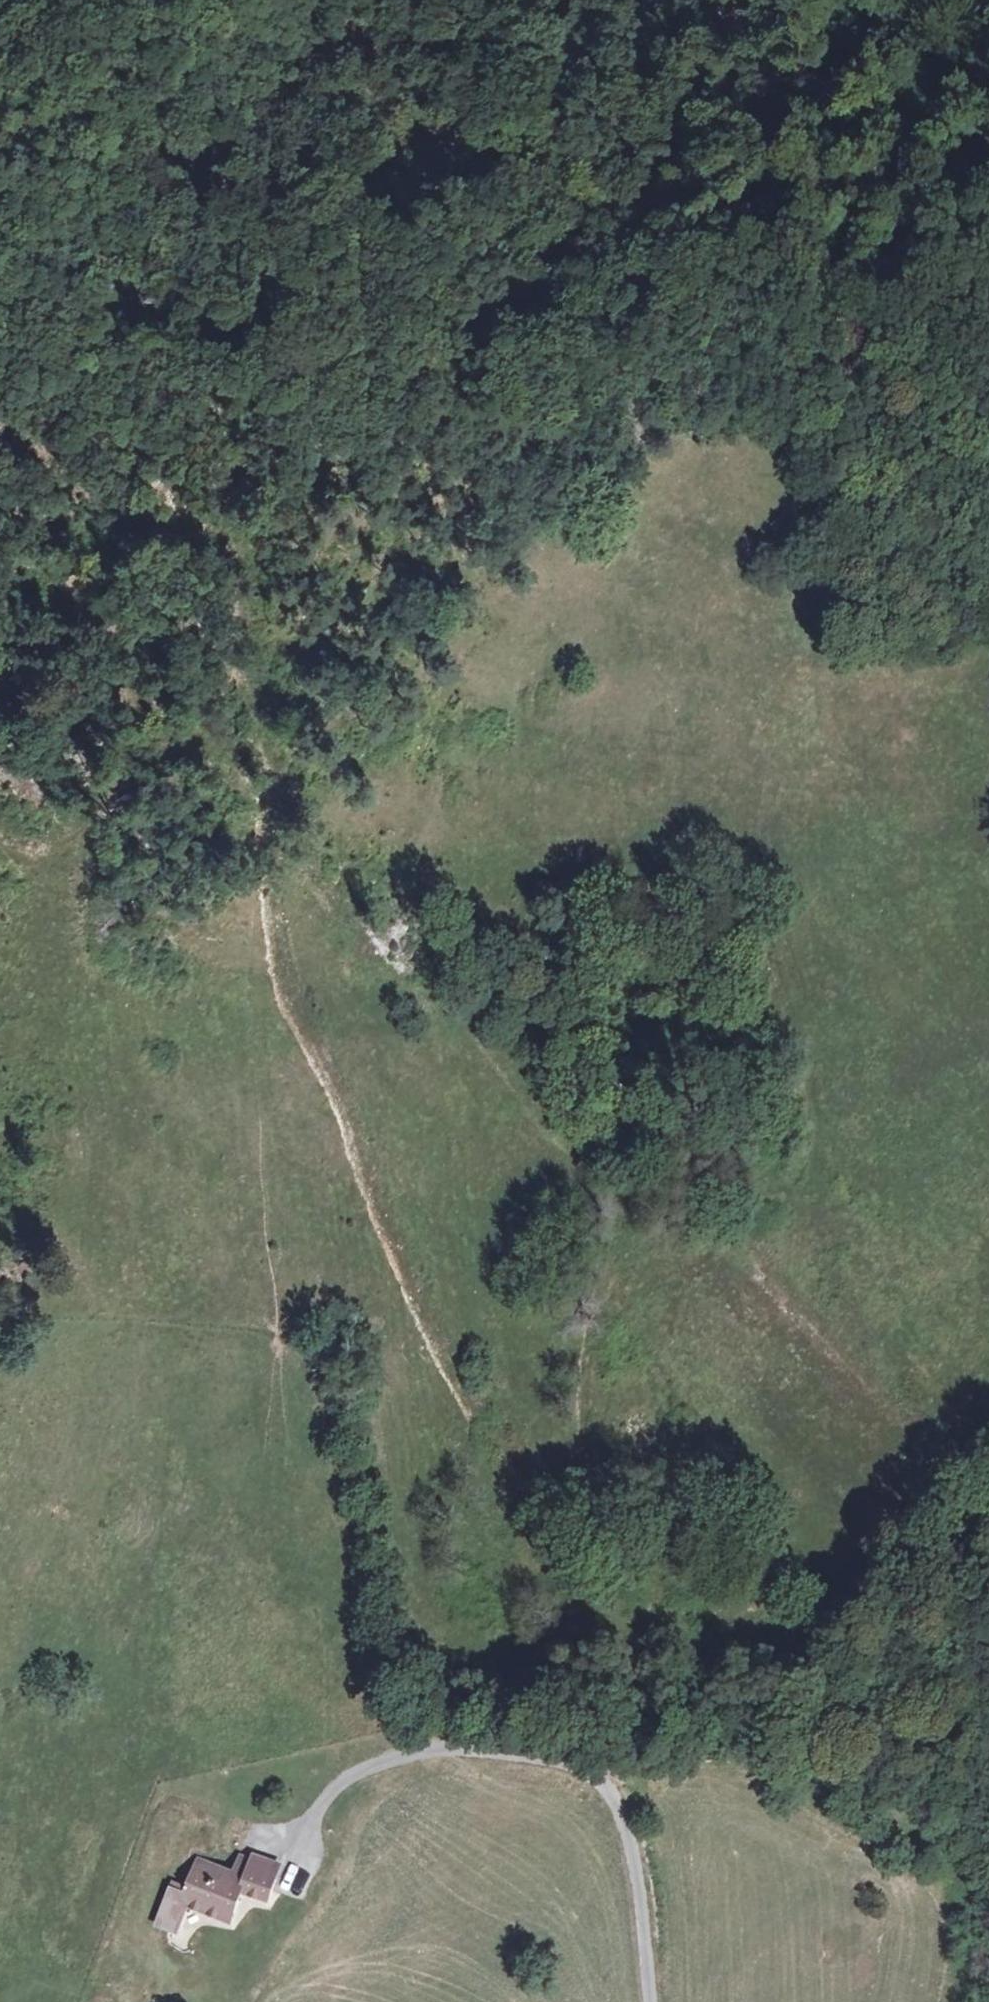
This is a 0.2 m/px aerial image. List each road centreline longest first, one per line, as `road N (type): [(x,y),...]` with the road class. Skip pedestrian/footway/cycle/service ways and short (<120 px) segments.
road 1 (unclassified): [(655,2001),(628,1819),(612,1789),(572,1761),(489,1749),(396,1755),(332,1797),(301,1836)]
road 2 (unclassified): [(711,0),(802,79),(869,121),(988,135)]

